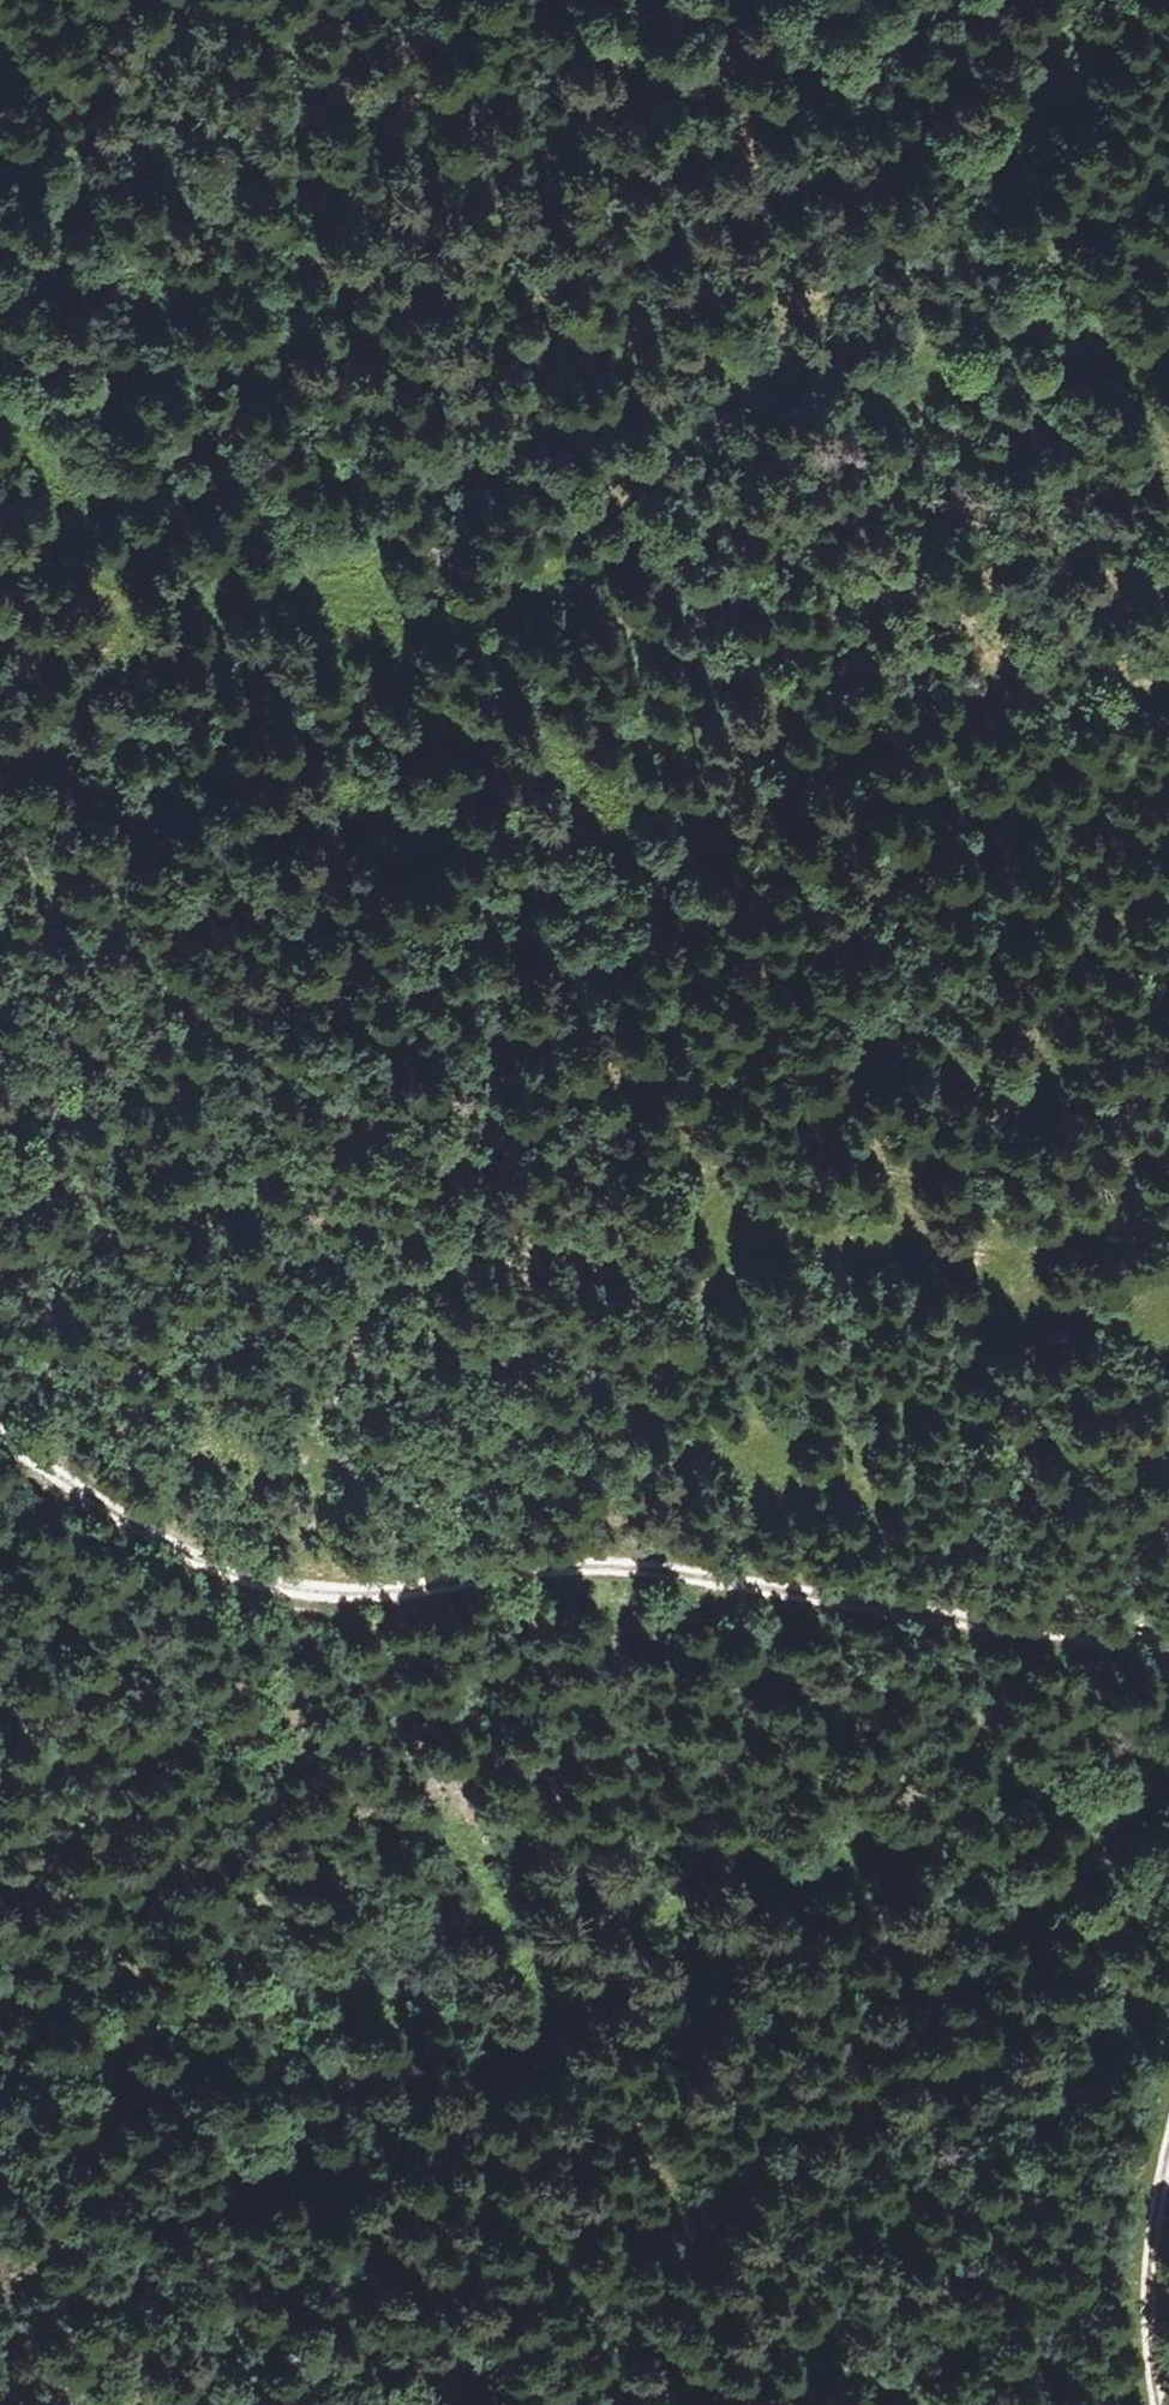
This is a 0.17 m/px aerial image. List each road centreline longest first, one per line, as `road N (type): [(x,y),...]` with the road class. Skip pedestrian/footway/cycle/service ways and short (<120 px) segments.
road 1 (track): [(0,1432),(59,1479),(207,1568),(320,1596),(619,1567),(1065,1636),(1168,1644)]
road 2 (track): [(1168,2157),(1151,2262),(1159,2404)]

